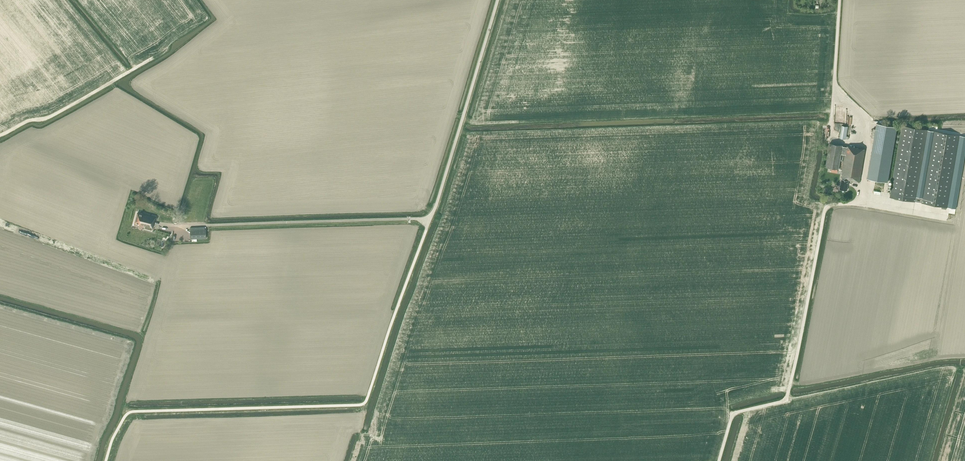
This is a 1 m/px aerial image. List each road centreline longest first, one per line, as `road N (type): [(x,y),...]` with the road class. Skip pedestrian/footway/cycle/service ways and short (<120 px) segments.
road 1 (track): [(863,133),(869,144),(859,204),(824,213),(787,401),(733,413),(719,460)]
road 2 (unclassified): [(429,219),(498,0)]
road 3 (track): [(0,136),(50,117),(152,59)]

